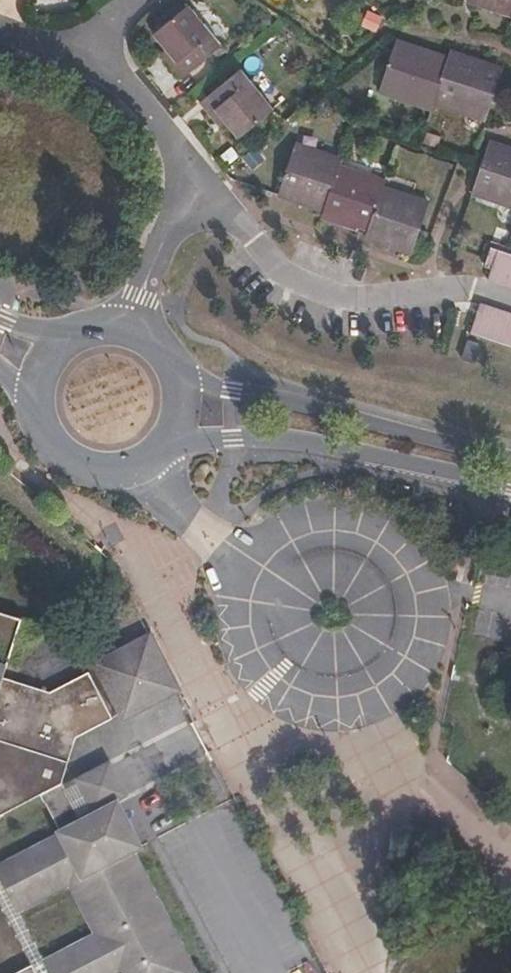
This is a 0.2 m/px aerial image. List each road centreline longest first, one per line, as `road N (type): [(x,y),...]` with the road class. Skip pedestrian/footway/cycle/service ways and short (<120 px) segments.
road 1 (secondary): [(510,459),(214,388),(181,363)]
road 2 (secondary): [(171,443),(313,441),(510,483)]
road 3 (residential): [(127,318),(186,192),(166,132),(96,35)]
road 4 (secondary): [(32,409),(41,434),(81,468),(133,469),(171,443)]

